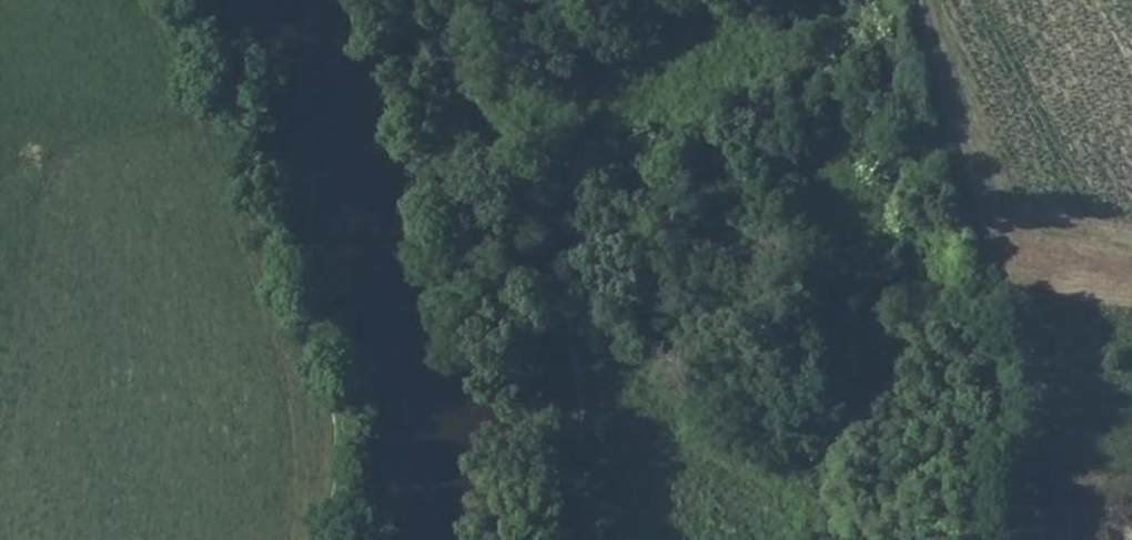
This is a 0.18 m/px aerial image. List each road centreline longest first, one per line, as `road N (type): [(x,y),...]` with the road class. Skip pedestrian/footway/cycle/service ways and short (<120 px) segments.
road 1 (track): [(1131,249),(1011,229),(914,0)]

